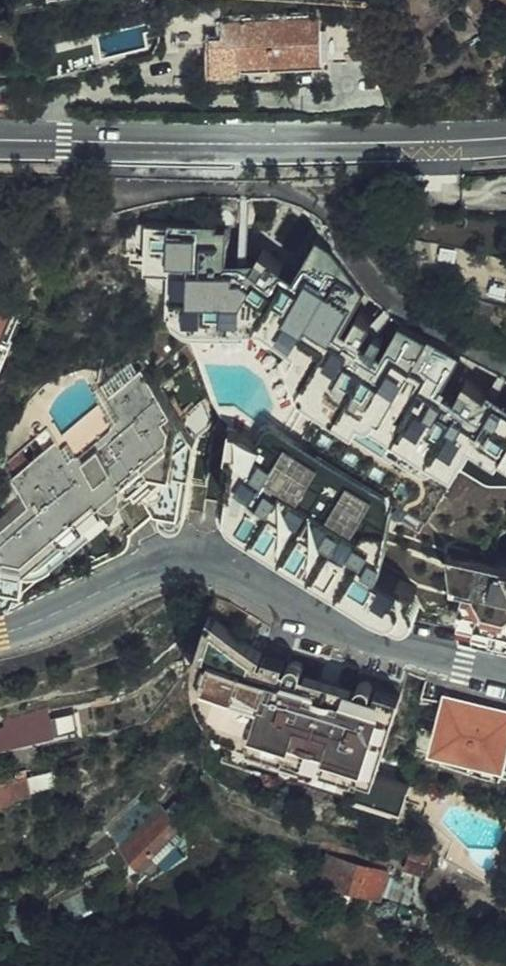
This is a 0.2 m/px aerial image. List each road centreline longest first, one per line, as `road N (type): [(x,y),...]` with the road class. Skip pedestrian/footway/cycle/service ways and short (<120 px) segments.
road 1 (secondary): [(505,667),(361,634),(188,562),(147,570),(0,638)]
road 2 (primary): [(0,140),(505,137)]
road 3 (track): [(505,360),(382,288),(339,221)]

